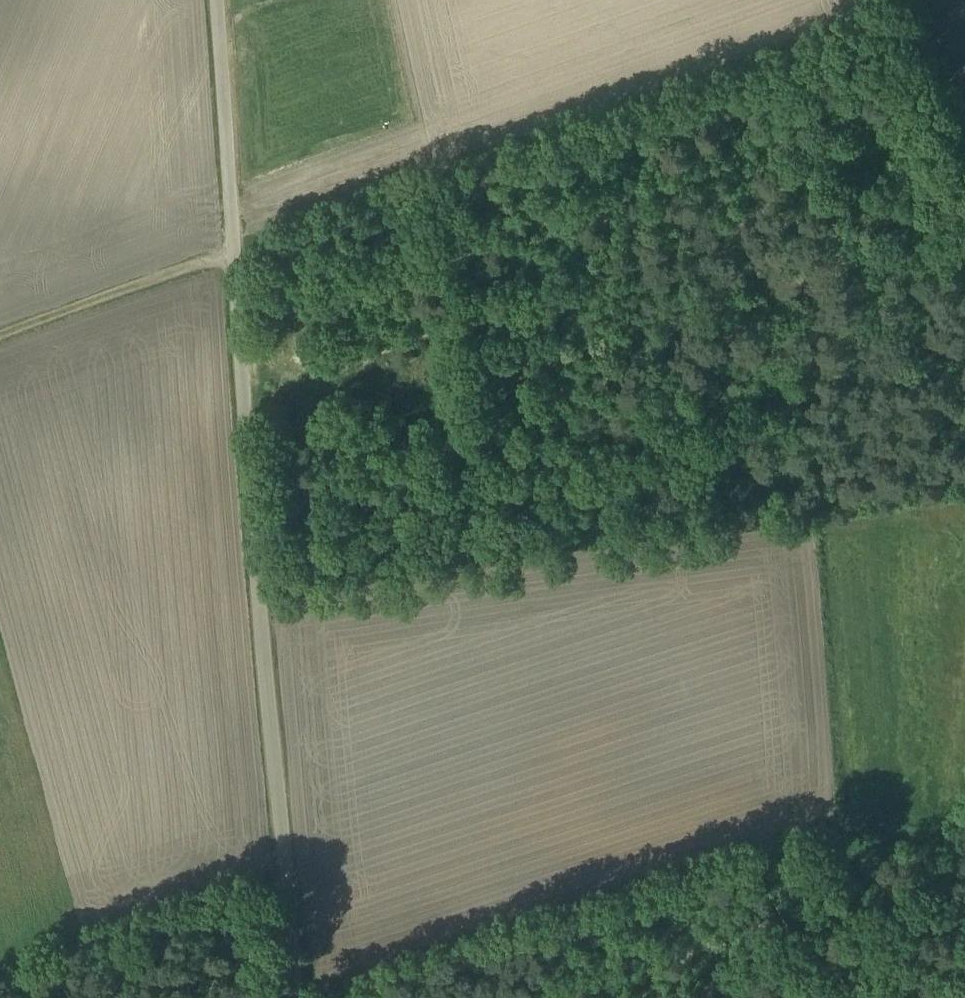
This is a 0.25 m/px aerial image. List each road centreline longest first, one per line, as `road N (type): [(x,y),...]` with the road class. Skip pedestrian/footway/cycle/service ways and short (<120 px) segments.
road 1 (unclassified): [(219,0),(293,997)]
road 2 (track): [(0,339),(233,255)]
road 3 (track): [(855,997),(860,846)]

